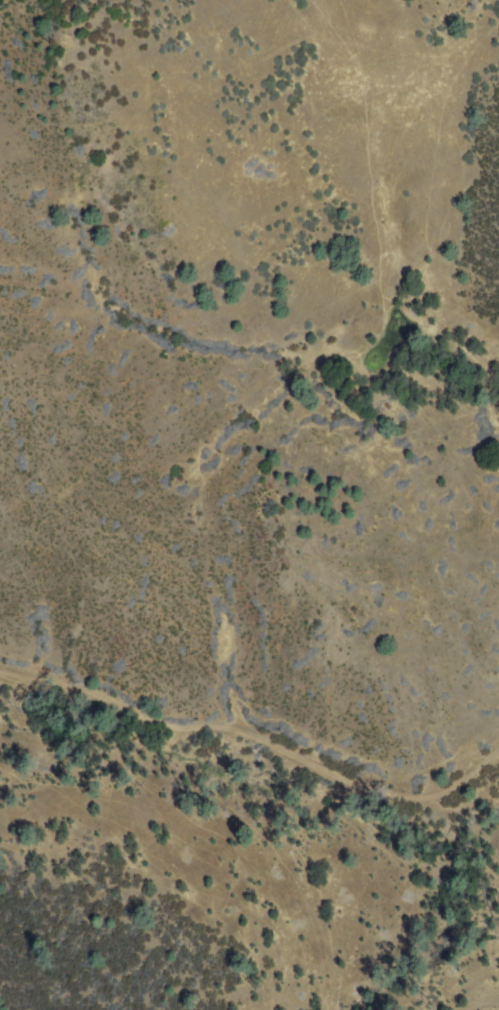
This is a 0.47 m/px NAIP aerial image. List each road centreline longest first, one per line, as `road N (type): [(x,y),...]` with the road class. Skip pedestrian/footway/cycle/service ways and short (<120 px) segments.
road 1 (residential): [(498,750),(457,785),(419,794),(334,771),(247,731),(179,726),(98,692),(0,668)]

